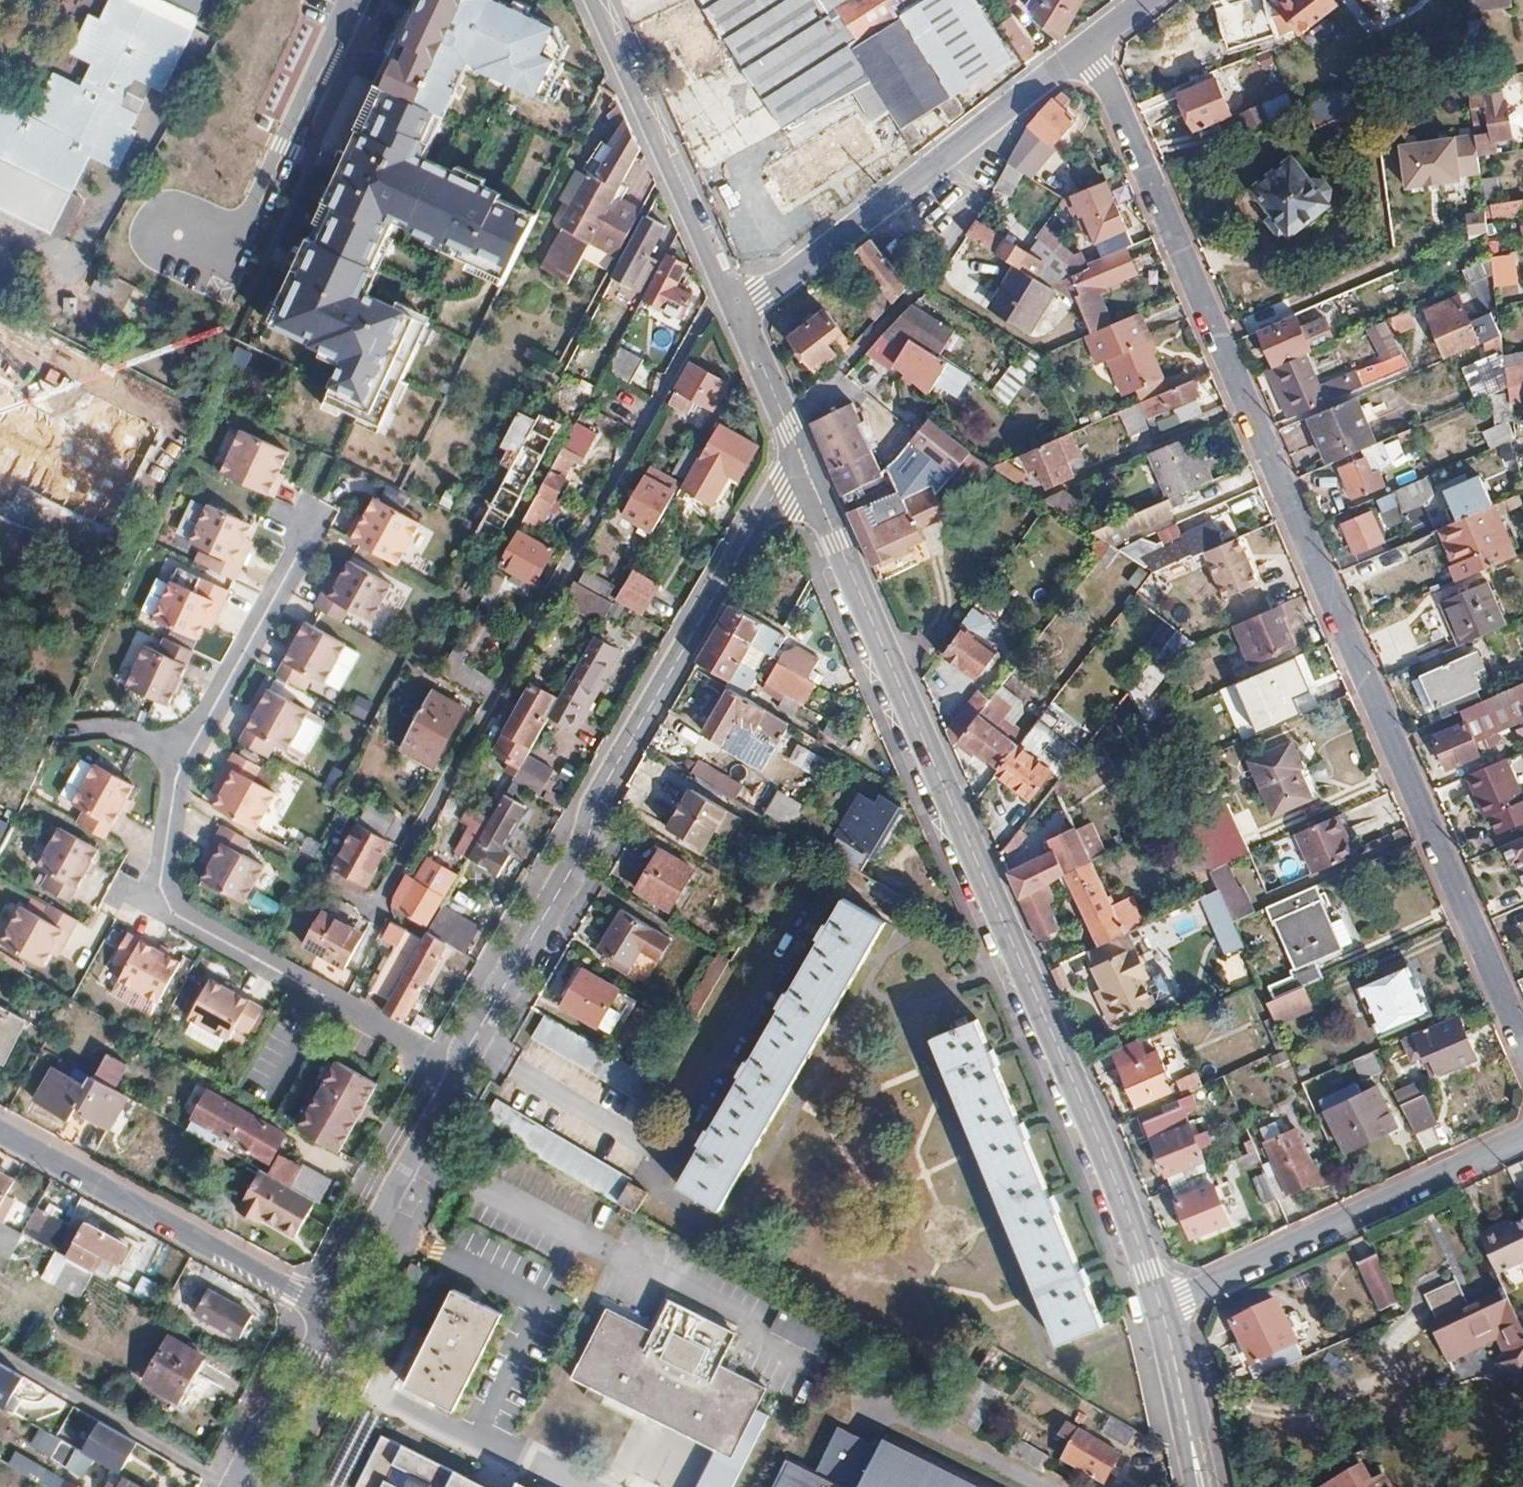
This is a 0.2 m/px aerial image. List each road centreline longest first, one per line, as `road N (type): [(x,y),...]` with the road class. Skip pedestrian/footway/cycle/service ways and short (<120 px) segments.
road 1 (residential): [(1085,51),(1522,1040)]
road 2 (residential): [(808,479),(779,488),(595,803),(582,853),(329,1312)]
road 3 (residential): [(808,479),(1162,1306)]
road 4 (residential): [(1085,51),(736,312)]
road 5 (unclassified): [(1162,1306),(1522,1137)]
road 6 (residential): [(329,1312),(0,1133)]
road 7 (residential): [(593,0),(736,312)]
road 8 (residential): [(329,1312),(243,1486)]
road 9 (residential): [(1162,1306),(1201,1486)]
road 10 (residential): [(736,312),(808,479)]

